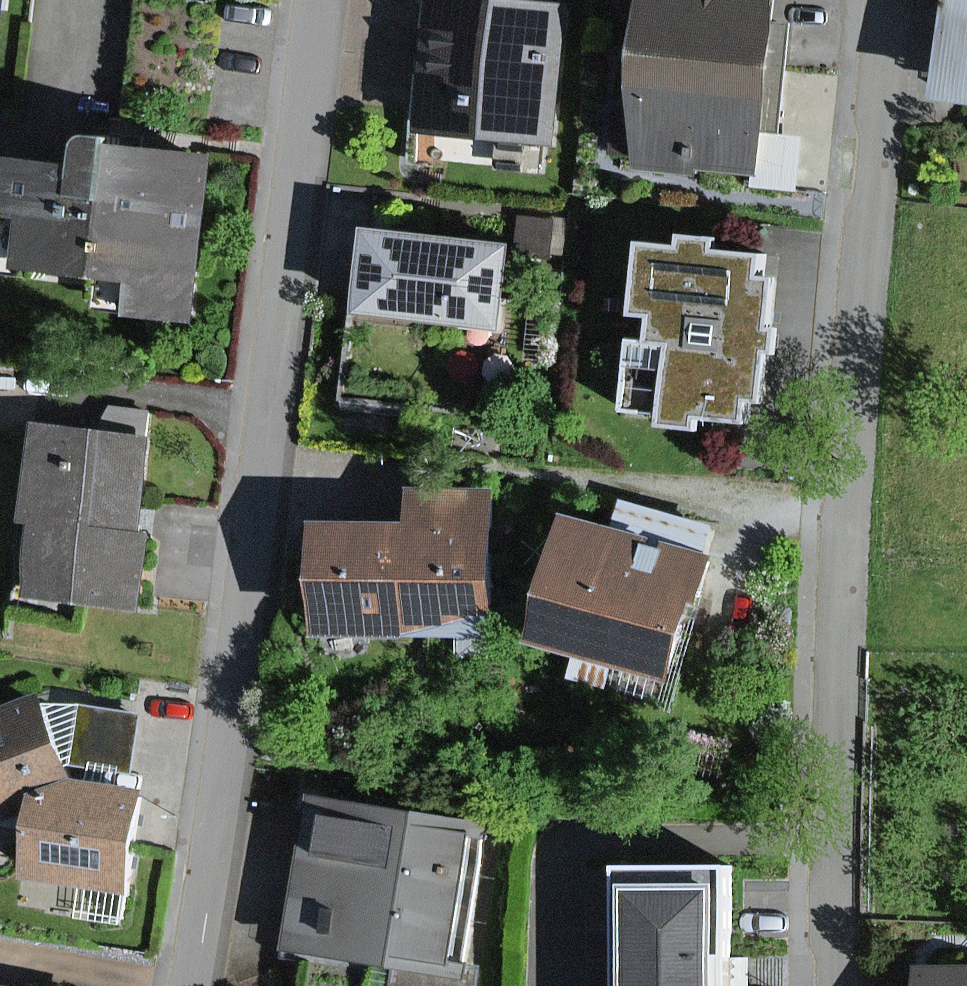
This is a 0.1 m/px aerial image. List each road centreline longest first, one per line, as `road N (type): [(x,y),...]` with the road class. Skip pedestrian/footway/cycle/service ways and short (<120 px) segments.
road 1 (residential): [(321,0),(194,985)]
road 2 (residential): [(900,0),(847,713),(842,985)]

